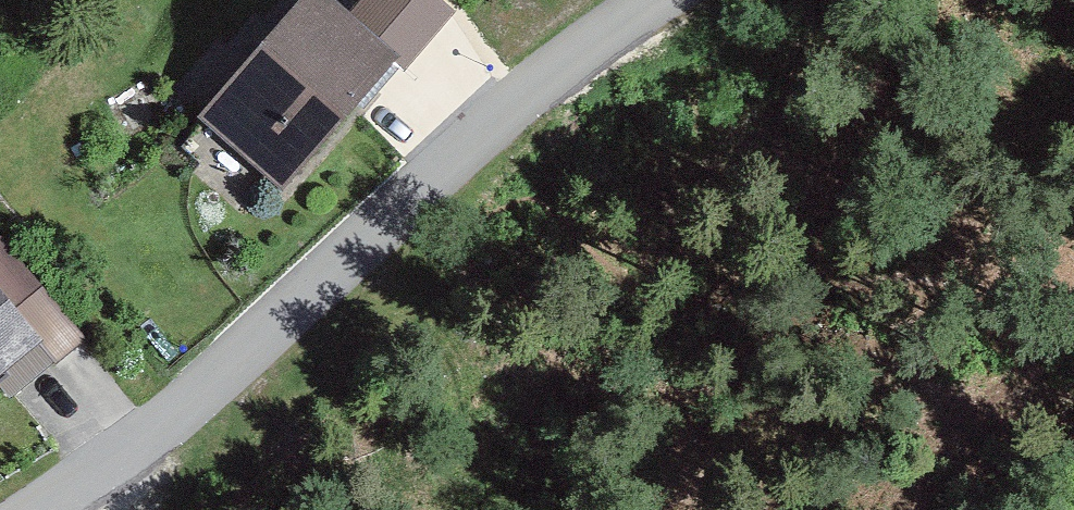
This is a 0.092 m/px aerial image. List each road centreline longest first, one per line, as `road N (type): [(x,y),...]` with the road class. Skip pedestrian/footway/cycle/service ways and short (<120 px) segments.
road 1 (residential): [(35,509),(120,457),(431,185),(520,96),(657,0)]
road 2 (track): [(431,185),(531,257),(909,254),(1073,269)]

